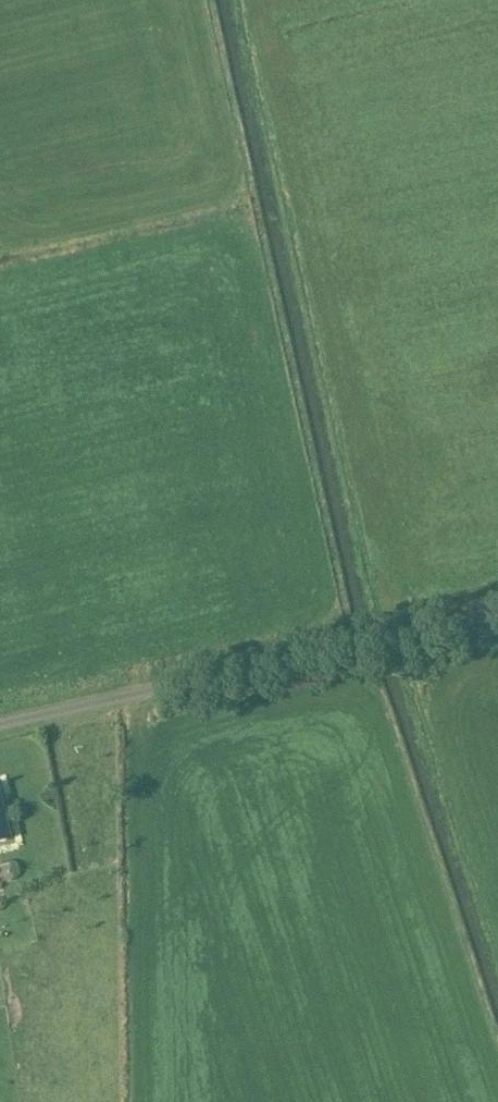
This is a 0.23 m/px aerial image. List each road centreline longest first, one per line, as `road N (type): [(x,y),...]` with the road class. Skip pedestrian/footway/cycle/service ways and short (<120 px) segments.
road 1 (unclassified): [(497,613),(0,725)]

